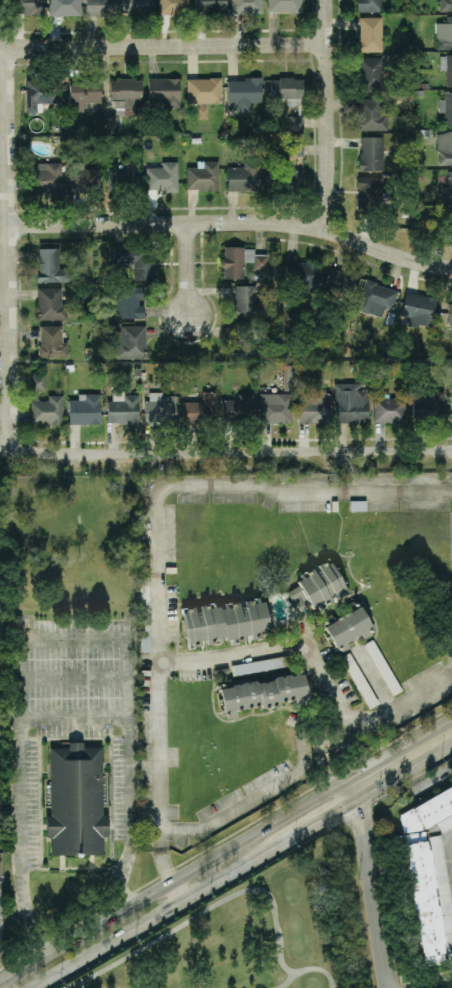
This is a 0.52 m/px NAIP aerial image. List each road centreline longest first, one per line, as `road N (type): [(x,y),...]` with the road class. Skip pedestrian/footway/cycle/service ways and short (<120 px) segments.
road 1 (residential): [(451,268),(287,225),(4,225)]
road 2 (residential): [(451,452),(0,452)]
road 3 (residential): [(1,49),(7,452)]
road 4 (secondary): [(329,792),(0,978)]
road 5 (residential): [(326,45),(0,49)]
road 6 (secondary): [(27,987),(272,847)]
road 7 (residential): [(326,0),(330,171),(319,229)]
road 8 (residential): [(358,815),(385,987)]

